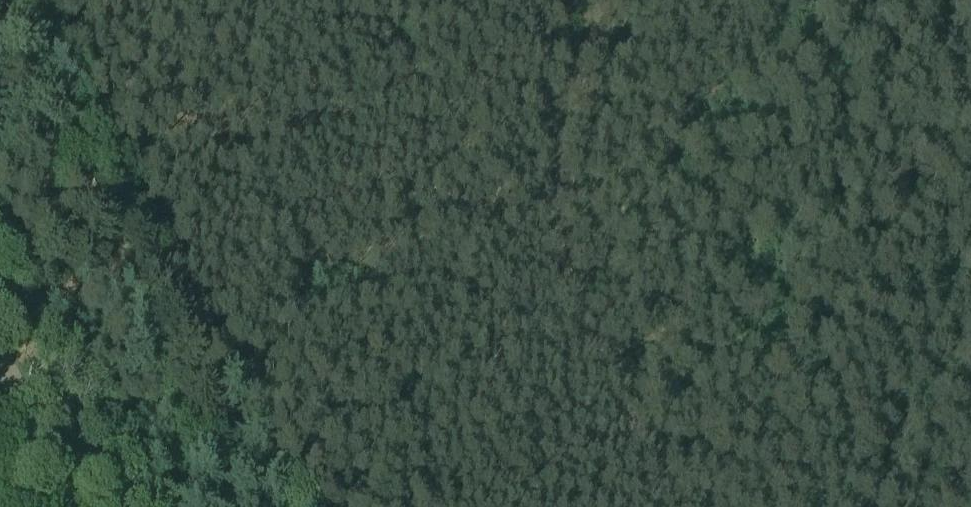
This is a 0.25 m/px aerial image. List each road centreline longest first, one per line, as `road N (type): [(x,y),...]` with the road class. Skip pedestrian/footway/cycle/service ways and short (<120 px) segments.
road 1 (track): [(0,319),(551,213)]
road 2 (track): [(551,213),(676,506)]
road 3 (track): [(602,0),(569,108),(551,213)]
road 4 (track): [(94,506),(0,343)]

